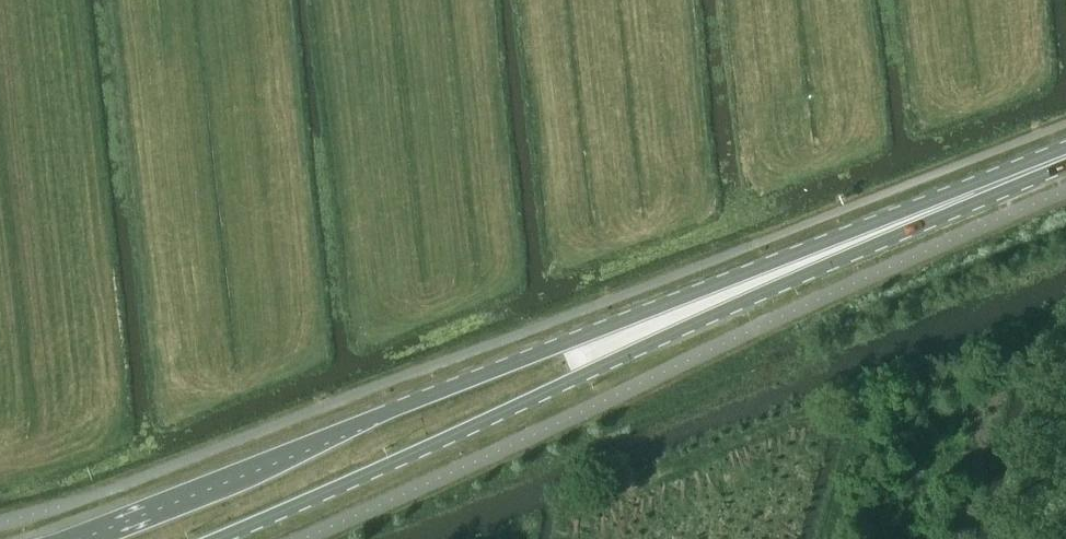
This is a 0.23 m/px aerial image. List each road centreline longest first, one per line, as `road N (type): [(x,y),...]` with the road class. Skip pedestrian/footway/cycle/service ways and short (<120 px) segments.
road 1 (primary): [(688,310),(563,345),(74,538)]
road 2 (primary): [(217,538),(571,380),(688,310)]
road 3 (primary): [(688,310),(1065,158)]

